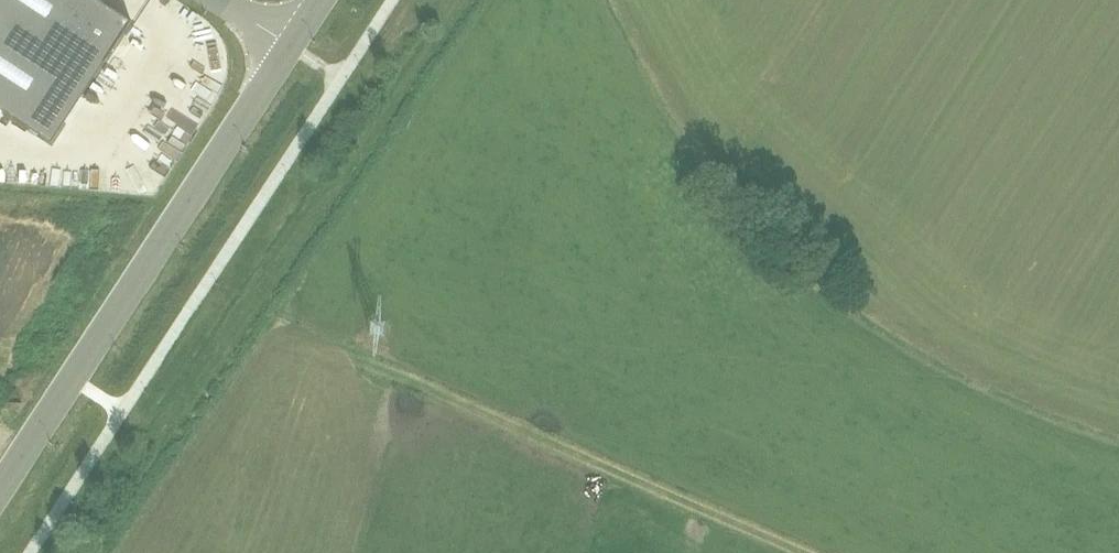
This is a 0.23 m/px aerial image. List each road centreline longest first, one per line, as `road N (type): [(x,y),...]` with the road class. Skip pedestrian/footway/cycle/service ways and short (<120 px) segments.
road 1 (tertiary): [(289,47),(0,488)]

